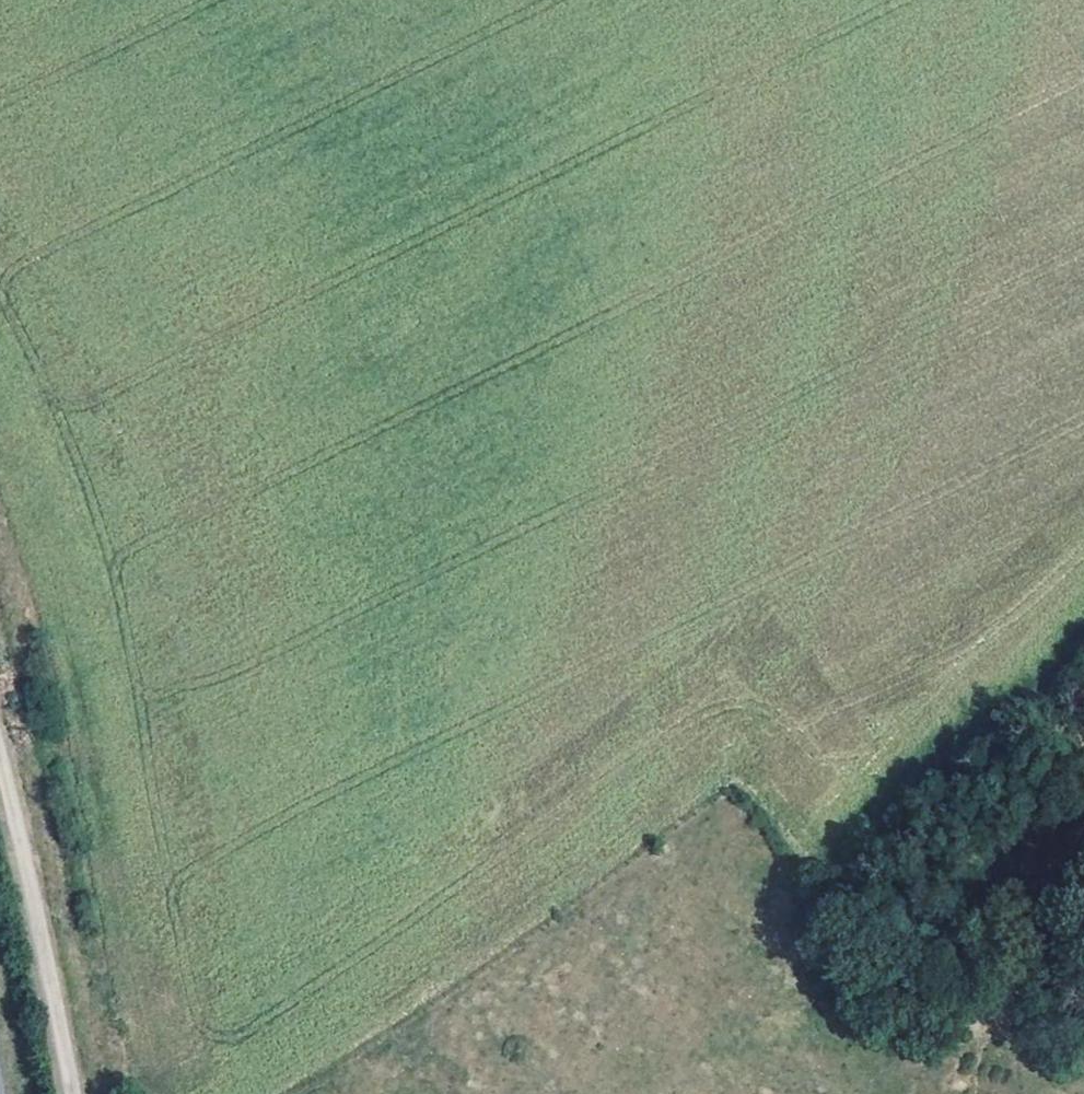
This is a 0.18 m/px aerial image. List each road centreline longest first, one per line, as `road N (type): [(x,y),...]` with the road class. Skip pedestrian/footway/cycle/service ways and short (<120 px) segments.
road 1 (track): [(0,759),(72,1093)]

